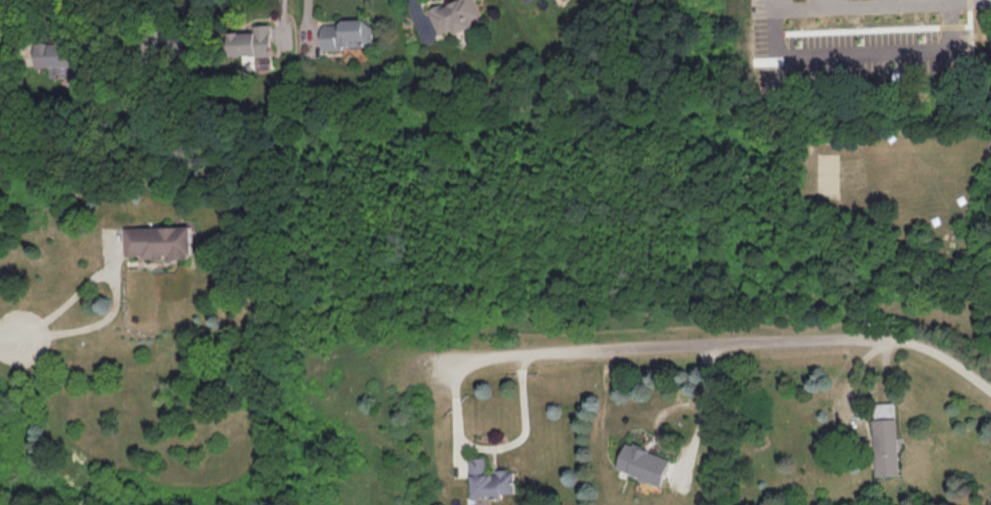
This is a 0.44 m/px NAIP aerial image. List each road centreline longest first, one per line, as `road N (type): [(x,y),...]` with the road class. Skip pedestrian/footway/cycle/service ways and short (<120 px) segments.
road 1 (residential): [(990,390),(925,349),(885,340),(490,353),(449,366)]
road 2 (residential): [(34,337),(113,319),(122,282),(90,282),(34,337)]

